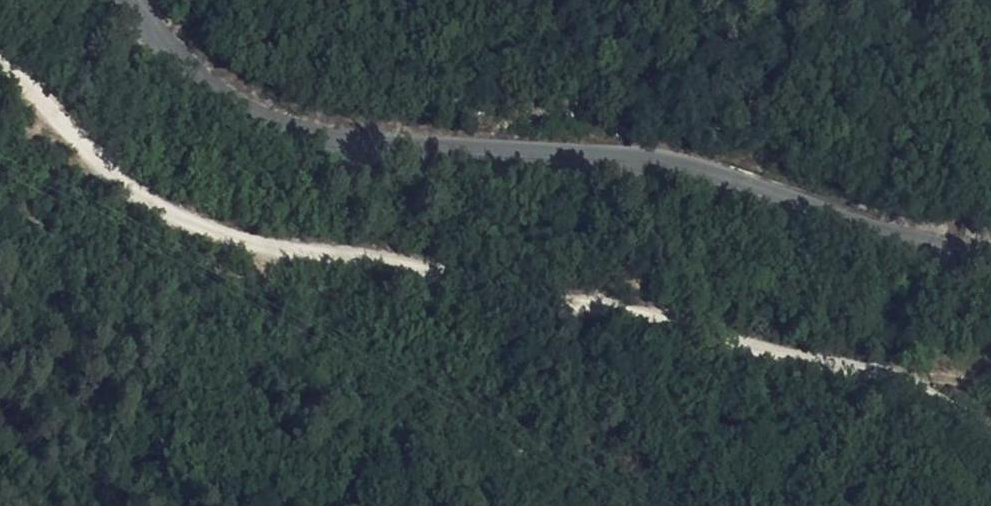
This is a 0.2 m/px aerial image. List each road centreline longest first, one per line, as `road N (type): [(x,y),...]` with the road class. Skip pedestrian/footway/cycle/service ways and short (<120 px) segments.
road 1 (track): [(990,424),(852,369),(553,289),(238,237),(177,213),(123,179),(0,64)]
road 2 (secondary): [(990,255),(624,158),(368,144),(286,129),(220,98),(175,56),(142,0)]

